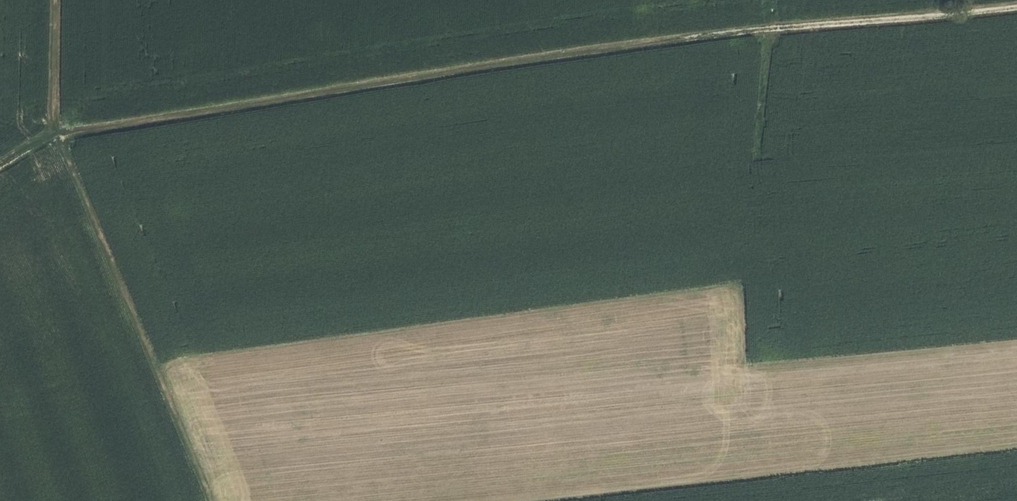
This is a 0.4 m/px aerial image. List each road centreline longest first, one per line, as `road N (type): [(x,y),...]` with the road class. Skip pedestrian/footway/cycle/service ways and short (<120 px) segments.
road 1 (track): [(1016,7),(775,29),(46,136),(0,165)]
road 2 (track): [(59,134),(208,500)]
road 3 (track): [(57,0),(57,135)]

